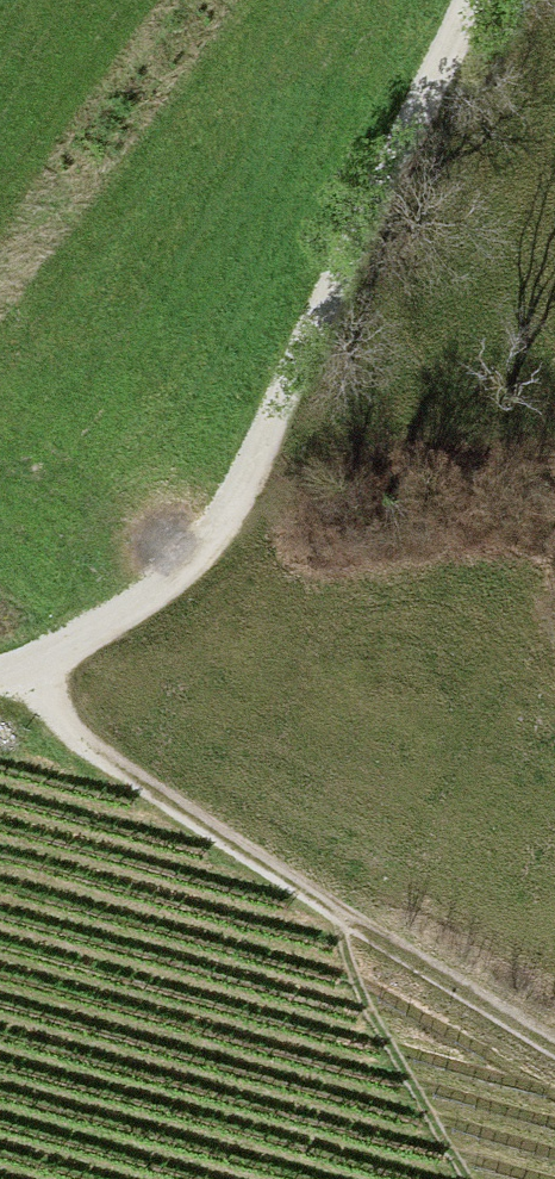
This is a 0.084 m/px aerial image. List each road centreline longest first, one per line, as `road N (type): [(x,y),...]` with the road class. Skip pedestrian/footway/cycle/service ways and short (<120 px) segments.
road 1 (track): [(554,1045),(261,867),(70,725),(20,665)]
road 2 (track): [(467,0),(232,501)]
road 3 (track): [(232,501),(463,476),(554,483)]
road 4 (track): [(232,501),(194,551),(141,597),(0,673)]

